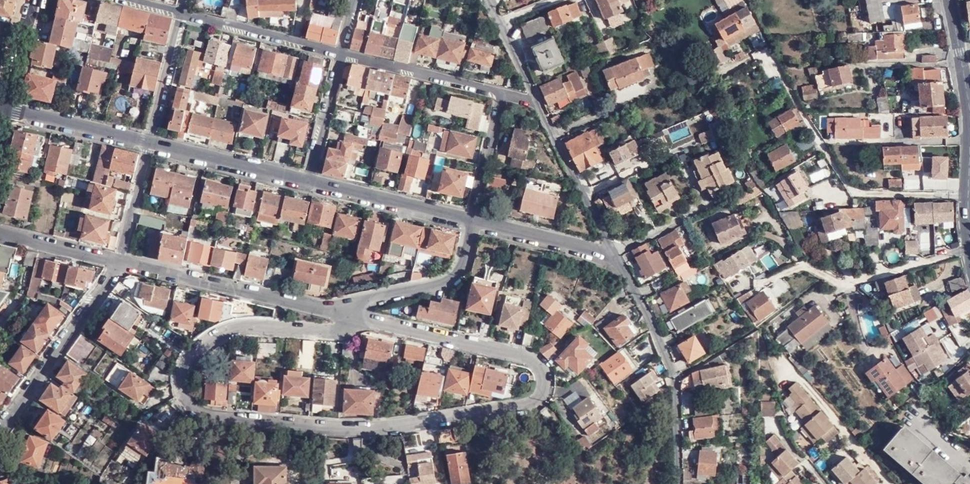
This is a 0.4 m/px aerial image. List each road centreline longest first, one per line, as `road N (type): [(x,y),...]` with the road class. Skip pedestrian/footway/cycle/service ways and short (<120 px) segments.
road 1 (residential): [(347,315),(539,363),(543,392),(520,405),(348,430),(210,413),(184,391),(184,363),(214,333),(266,325),(332,331)]
road 2 (residential): [(675,483),(675,381),(618,263)]
road 3 (residential): [(969,251),(839,287),(805,265),(761,285)]
road 4 (residential): [(120,259),(333,312)]
road 5 (residential): [(0,425),(120,259)]
road 6 (residential): [(333,312),(448,282),(474,223)]
road 7 (residential): [(618,263),(539,103)]
road 8 (residential): [(305,182),(472,223)]
road 9 (residential): [(502,93),(340,54)]
road 10 (residential): [(340,54),(183,15)]
road 11 (residential): [(149,143),(305,182)]
road 12 (residential): [(474,223),(618,263)]
road 13 (residential): [(6,111),(149,143)]
road 14 (residential): [(472,223),(502,93)]
road 15 (residential): [(340,54),(305,182)]
road 16 (residential): [(149,143),(183,15)]
road 17 (tertiary): [(948,0),(969,128)]
road 18 (residential): [(0,232),(120,259)]

